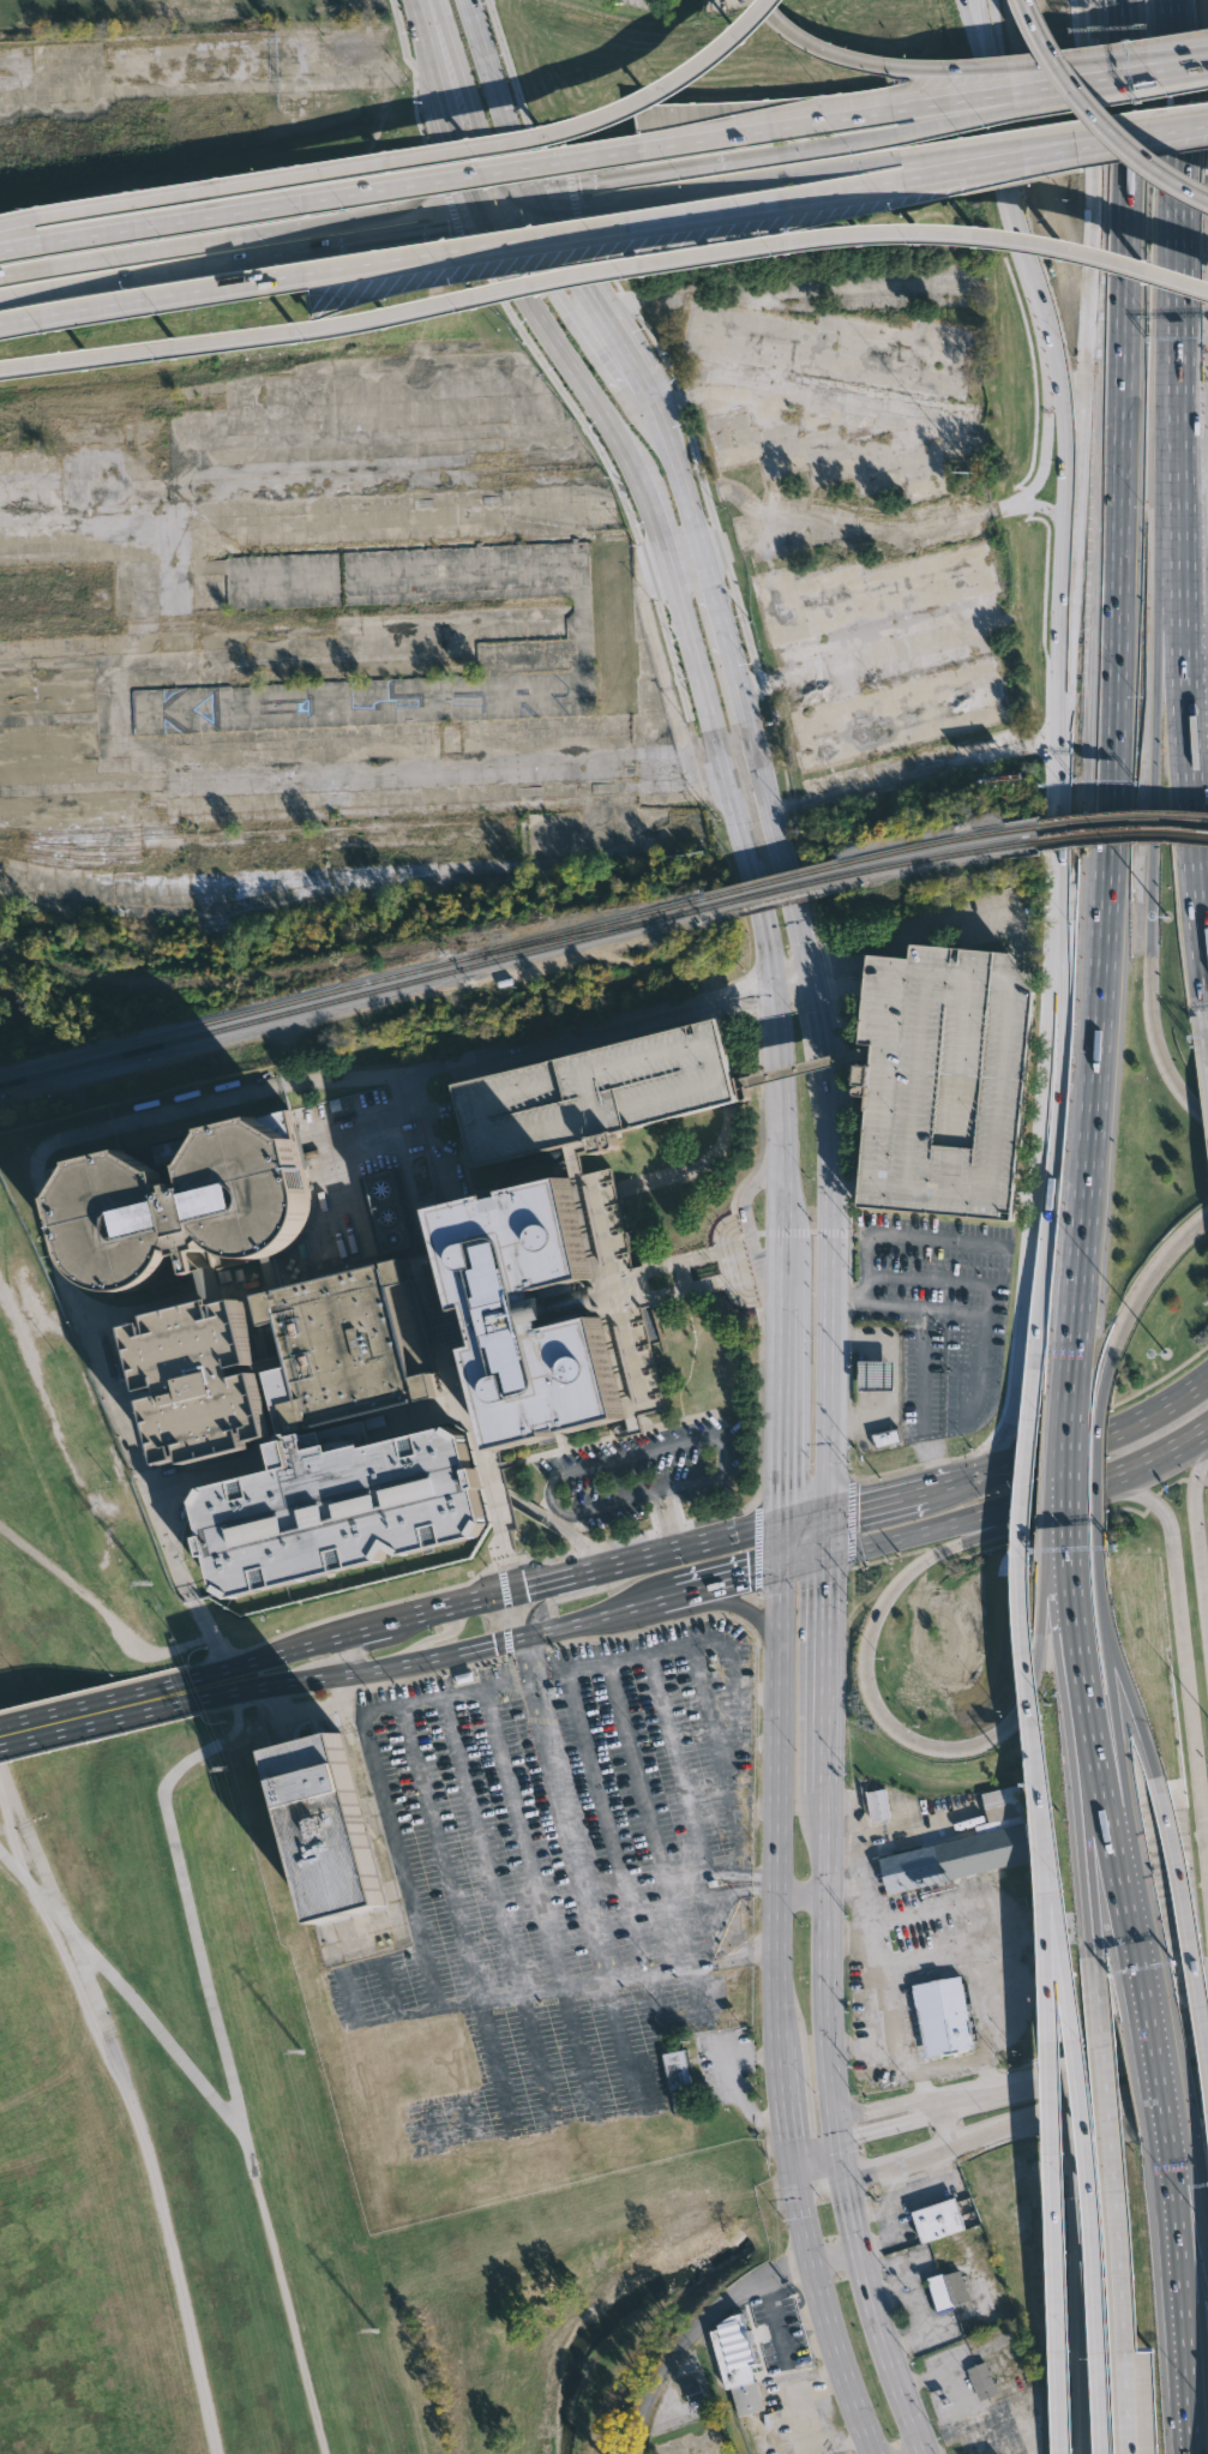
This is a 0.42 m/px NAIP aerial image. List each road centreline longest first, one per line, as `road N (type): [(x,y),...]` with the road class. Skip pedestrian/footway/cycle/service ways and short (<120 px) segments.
road 1 (residential): [(769,980),(409,1074),(302,1082),(170,1111),(46,1154),(40,1175),(116,1436),(227,1681)]
road 2 (motorway): [(0,325),(1207,123)]
road 3 (motorway): [(1090,77),(0,250)]
road 4 (motorway): [(0,367),(373,317),(536,280),(779,240),(908,230),(1057,247)]
road 5 (motorway): [(1057,901),(1057,1078),(1018,1556),(1051,1872)]
road 6 (motorway): [(1117,505),(1105,863),(1065,1420)]
road 7 (primary): [(485,224),(649,504),(769,980)]
road 8 (motorway): [(708,65),(608,120),(545,139),(0,227)]
road 9 (secondary): [(1057,901),(1017,1411),(961,1480)]
road 10 (motorway): [(1051,1872),(1086,2167),(1102,2453)]
road 11 (motorway): [(1042,1592),(1030,1686),(993,1735),(931,1746),(885,1721),(865,1663),(884,1607),(937,1554),(1027,1511)]
road 12 (motorway): [(1093,1906),(1129,2453)]
road 13 (primary): [(825,1514),(830,1147),(828,1080),(809,979)]
road 14 (primary): [(781,1566),(781,2051)]
road 15 (motorway): [(1051,1872),(1058,2350)]
road 16 (motorway): [(1207,53),(885,64),(819,48),(763,0)]
road 17 (primary): [(781,1526),(337,1630)]
road 18 (primary): [(241,1678),(347,1676),(665,1598)]
road 19 (track): [(113,2034),(174,2243),(217,2453)]
road 20 (motorway): [(1207,1119),(1158,1049),(1152,1009),(1158,703)]
road 21 (primary): [(1102,1489),(1155,1504),(1172,1530),(1207,1852)]
road 22 (secondary): [(1066,527),(1057,901)]
road 23 (motorway): [(1068,2107),(1084,2453)]
road 24 (primary): [(837,2126),(828,2018),(827,1782)]
road 25 (motorway): [(1090,77),(936,125),(776,154)]
road 26 (motorway): [(1159,2132),(1190,2453)]
road 27 (motorway): [(1207,938),(1183,619)]
road 28 (motorway): [(1154,1771),(1184,1901),(1207,2075)]
road 29 (primary): [(769,980),(785,1122),(786,1283)]
road 30 (primary): [(923,2453),(881,2336),(842,2172)]
road 31 (track): [(327,2453),(256,2177)]
road 32 (motorway): [(1021,0),(1065,86),(1104,131),(1207,199)]
road 33 (primary): [(797,2184),(827,2321),(871,2453)]
road 34 (residential): [(642,2453),(678,2356),(710,2318),(762,2280),(811,2263)]
road 35 (primary): [(809,979),(744,719)]
road 36 (primary): [(1207,1378),(1084,1445),(961,1480)]
road 37 (track): [(0,1529),(74,1584),(149,1657),(192,1646),(208,1631)]
road 38 (motorway): [(1077,0),(1087,262)]
road 39 (motorway): [(1125,248),(1117,505)]
road 40 (motorway): [(0,295),(251,258)]
road 41 (motorway): [(657,424),(619,389),(511,221)]
road 42 (motorway): [(776,154),(530,194)]
road 43 (motorway): [(1178,247),(1175,0)]
road 44 (motorway): [(1087,262),(1066,505)]
road 45 (motorway): [(539,217),(779,175)]
road 46 (motorway): [(1108,1648),(1126,1786),(1124,1886)]
road 47 (motorway): [(251,258),(485,224)]
road 48 (motorway): [(1207,1222),(1141,1292),(1107,1364),(1099,1416)]
road 49 (primary): [(827,1782),(825,1555)]
road 50 (motorway): [(1120,23),(1125,248)]
road 51 (motorway): [(779,175),(988,144)]
road 52 (primary): [(785,1316),(781,1526)]
road 53 (motorway): [(437,0),(501,198)]
road 54 (motorway): [(1088,1698),(1093,1906)]
road 55 (primary): [(825,1555),(1027,1511)]
road 56 (primary): [(530,194),(504,136),(464,0)]
road 57 (secondary): [(992,72),(1009,184),(1034,269)]
road 58 (primary): [(193,1690),(0,1738)]
road 59 (primary): [(1027,1511),(1102,1489),(1207,1433)]
road 60 (motorway): [(1088,1698),(1124,1886)]
road 61 (motorway): [(1158,703),(1159,634),(1178,516)]
road 62 (motorway): [(226,239),(40,268)]
road 63 (secondary): [(1054,343),(1066,412),(1066,527)]
road 64 (motorway): [(404,212),(226,239)]
road 65 (primary): [(1207,1634),(1195,1506),(1207,1461)]
road 66 (motorway): [(1178,419),(1178,247)]
road 67 (secondary): [(1054,343),(1044,460),(1022,500)]
road 68 (motorway): [(1057,247),(1207,291)]
road 69 (tertiary): [(1207,2039),(1065,2072)]
road 70 (motorway): [(1071,1556),(1088,1698)]
road 71 (tertiary): [(1068,2107),(1207,2074)]
road 72 (primary): [(961,1480),(825,1514)]
road 73 (primary): [(665,1598),(731,1604),(768,1630),(780,1652)]
road 74 (motorway): [(1200,346),(1207,211)]
road 75 (motorway): [(1108,1648),(1154,1771)]
road 76 (motorway): [(1099,1416),(1099,1547)]
road 77 (primary): [(725,650),(691,524)]
road 78 (motorway): [(1064,1469),(1046,1528),(1042,1592)]
road 79 (primary): [(620,1564),(612,1583),(551,1598),(528,1632)]
road 80 (motorway): [(1143,2010),(1159,2132)]
road 81 (tertiary): [(950,2138),(1068,2107)]
road 82 (primary): [(665,1598),(781,1566)]

